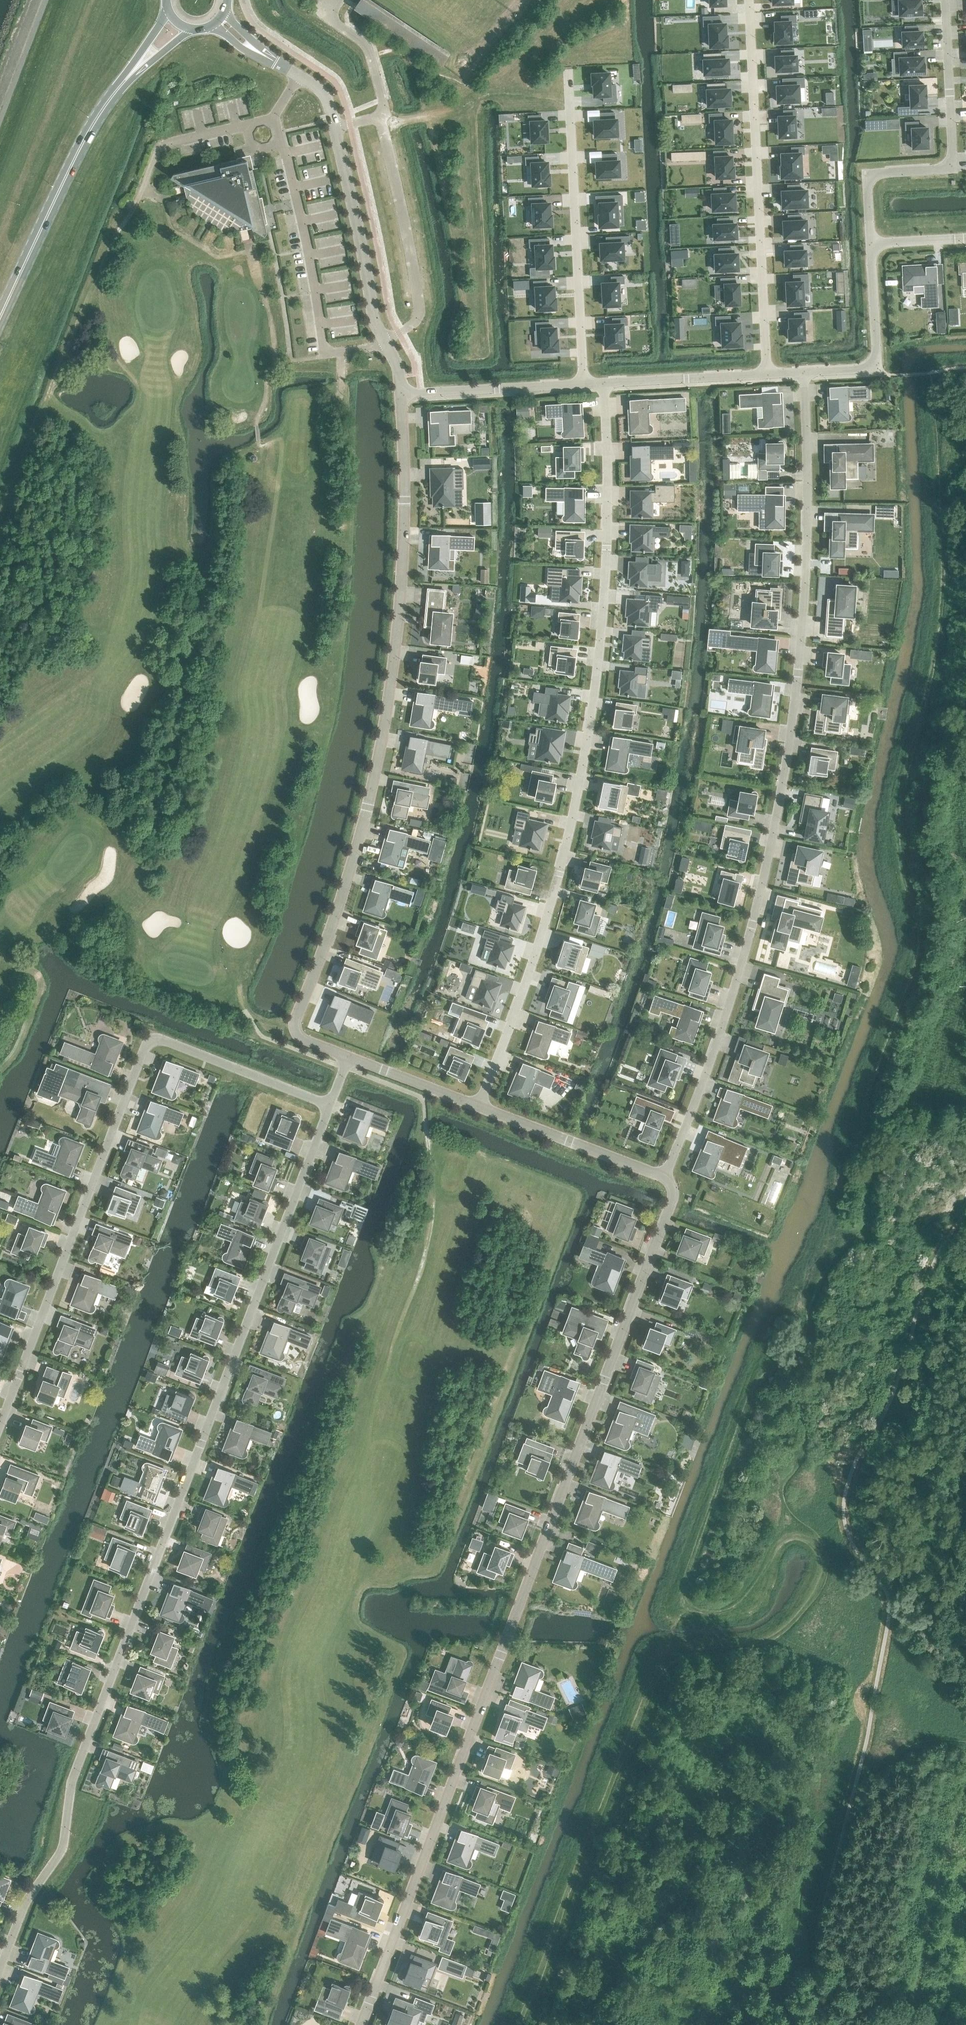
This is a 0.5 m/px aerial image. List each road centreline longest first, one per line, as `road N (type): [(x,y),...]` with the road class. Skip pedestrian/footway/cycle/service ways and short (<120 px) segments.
road 1 (residential): [(329,1107),(72,1778),(61,1854),(27,1900),(0,1971)]
road 2 (residential): [(362,2024),(673,1202),(666,1178)]
road 3 (residential): [(806,372),(808,546),(792,743),(731,1008),(666,1178)]
road 4 (residential): [(481,1108),(577,803),(598,674),(605,383)]
road 5 (residential): [(349,1057),(302,1039),(296,1021),(359,832),(381,725),(404,506),(401,394)]
road 6 (residential): [(0,1427),(146,1046),(162,1040),(329,1107)]
road 7 (residential): [(749,0),(766,374)]
road 8 (residential): [(872,243),(869,175),(954,169),(946,0)]
road 9 (residential): [(568,68),(583,384)]
road 10 (residential): [(401,394),(378,327),(335,126)]
road 11 (primary): [(0,320),(96,118),(124,80)]
road 12 (residential): [(666,1178),(481,1108)]
road 13 (residential): [(806,372),(874,369),(872,243)]
road 14 (unclassified): [(335,126),(379,116),(383,106),(369,52),(327,15),(331,0)]
road 15 (residential): [(401,394),(583,384)]
road 16 (residential): [(605,383),(766,374)]
road 17 (residential): [(481,1108),(349,1057)]

